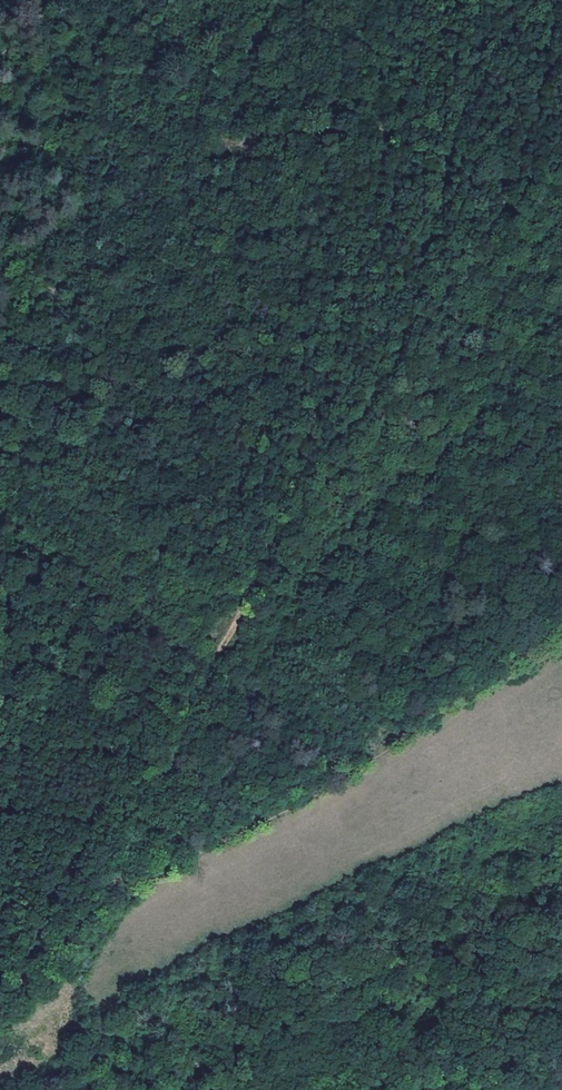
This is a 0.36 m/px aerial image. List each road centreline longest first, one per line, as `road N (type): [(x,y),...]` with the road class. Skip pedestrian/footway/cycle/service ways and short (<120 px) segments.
road 1 (track): [(395,0),(369,218),(277,544),(125,874),(0,1014)]
road 2 (track): [(0,381),(9,268),(0,214)]

